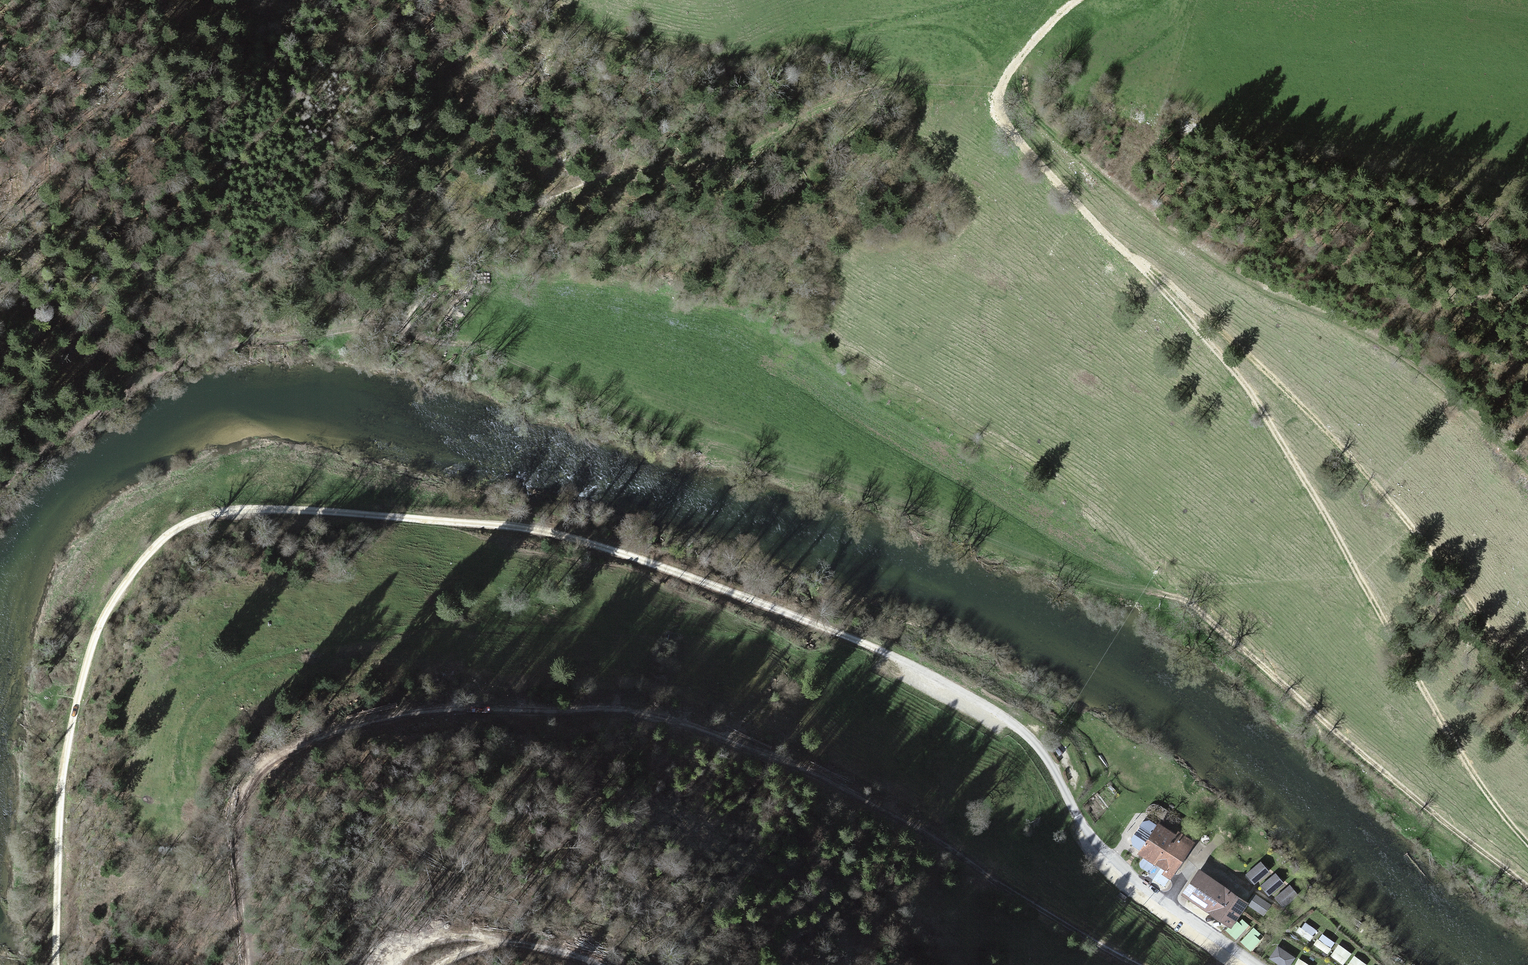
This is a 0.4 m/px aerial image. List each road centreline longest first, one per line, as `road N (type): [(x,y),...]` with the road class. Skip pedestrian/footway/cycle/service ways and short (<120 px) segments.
road 1 (track): [(881,649),(538,528),(265,505),(206,516),(138,565),(88,651),(59,793),(55,964)]
road 2 (track): [(1138,964),(802,767),(665,718),(576,705),(383,719),(274,759),(251,784),(241,822),(250,964)]
road 3 (track): [(1076,0),(1008,75),(1006,121),(1253,398),(1456,748),(1527,844)]
road 4 (track): [(1162,598),(401,337)]
road 5 (track): [(401,337),(439,264),(471,232),(521,203),(917,73),(960,72),(1002,87)]
road 6 (track): [(1015,65),(1042,118),(1177,233),(1263,289),(1399,355),(1527,463)]
road 7 (track): [(1527,669),(1307,412),(1133,260)]
road 8 (unclassified): [(1255,964),(1099,846),(1023,731),(881,649)]
road 9 (track): [(994,0),(814,36),(758,71),(613,51),(580,36),(549,0)]
road 10 (track): [(1527,887),(1220,629),(1162,598)]
road 11 (track): [(401,337),(287,338),(190,359),(106,402),(0,490)]
road 12 (track): [(445,964),(511,942),(601,964)]
road 13 (track): [(511,942),(444,934),(418,939),(383,964)]

